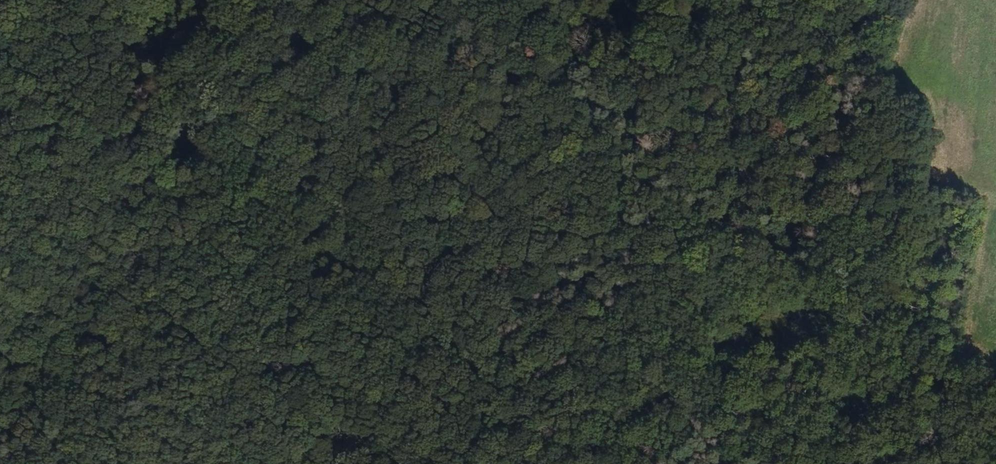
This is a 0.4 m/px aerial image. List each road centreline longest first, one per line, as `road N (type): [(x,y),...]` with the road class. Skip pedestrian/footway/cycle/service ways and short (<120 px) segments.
road 1 (track): [(534,463),(409,333),(301,253),(63,24),(49,0)]
road 2 (track): [(753,178),(737,134),(747,94),(838,31),(850,0)]

